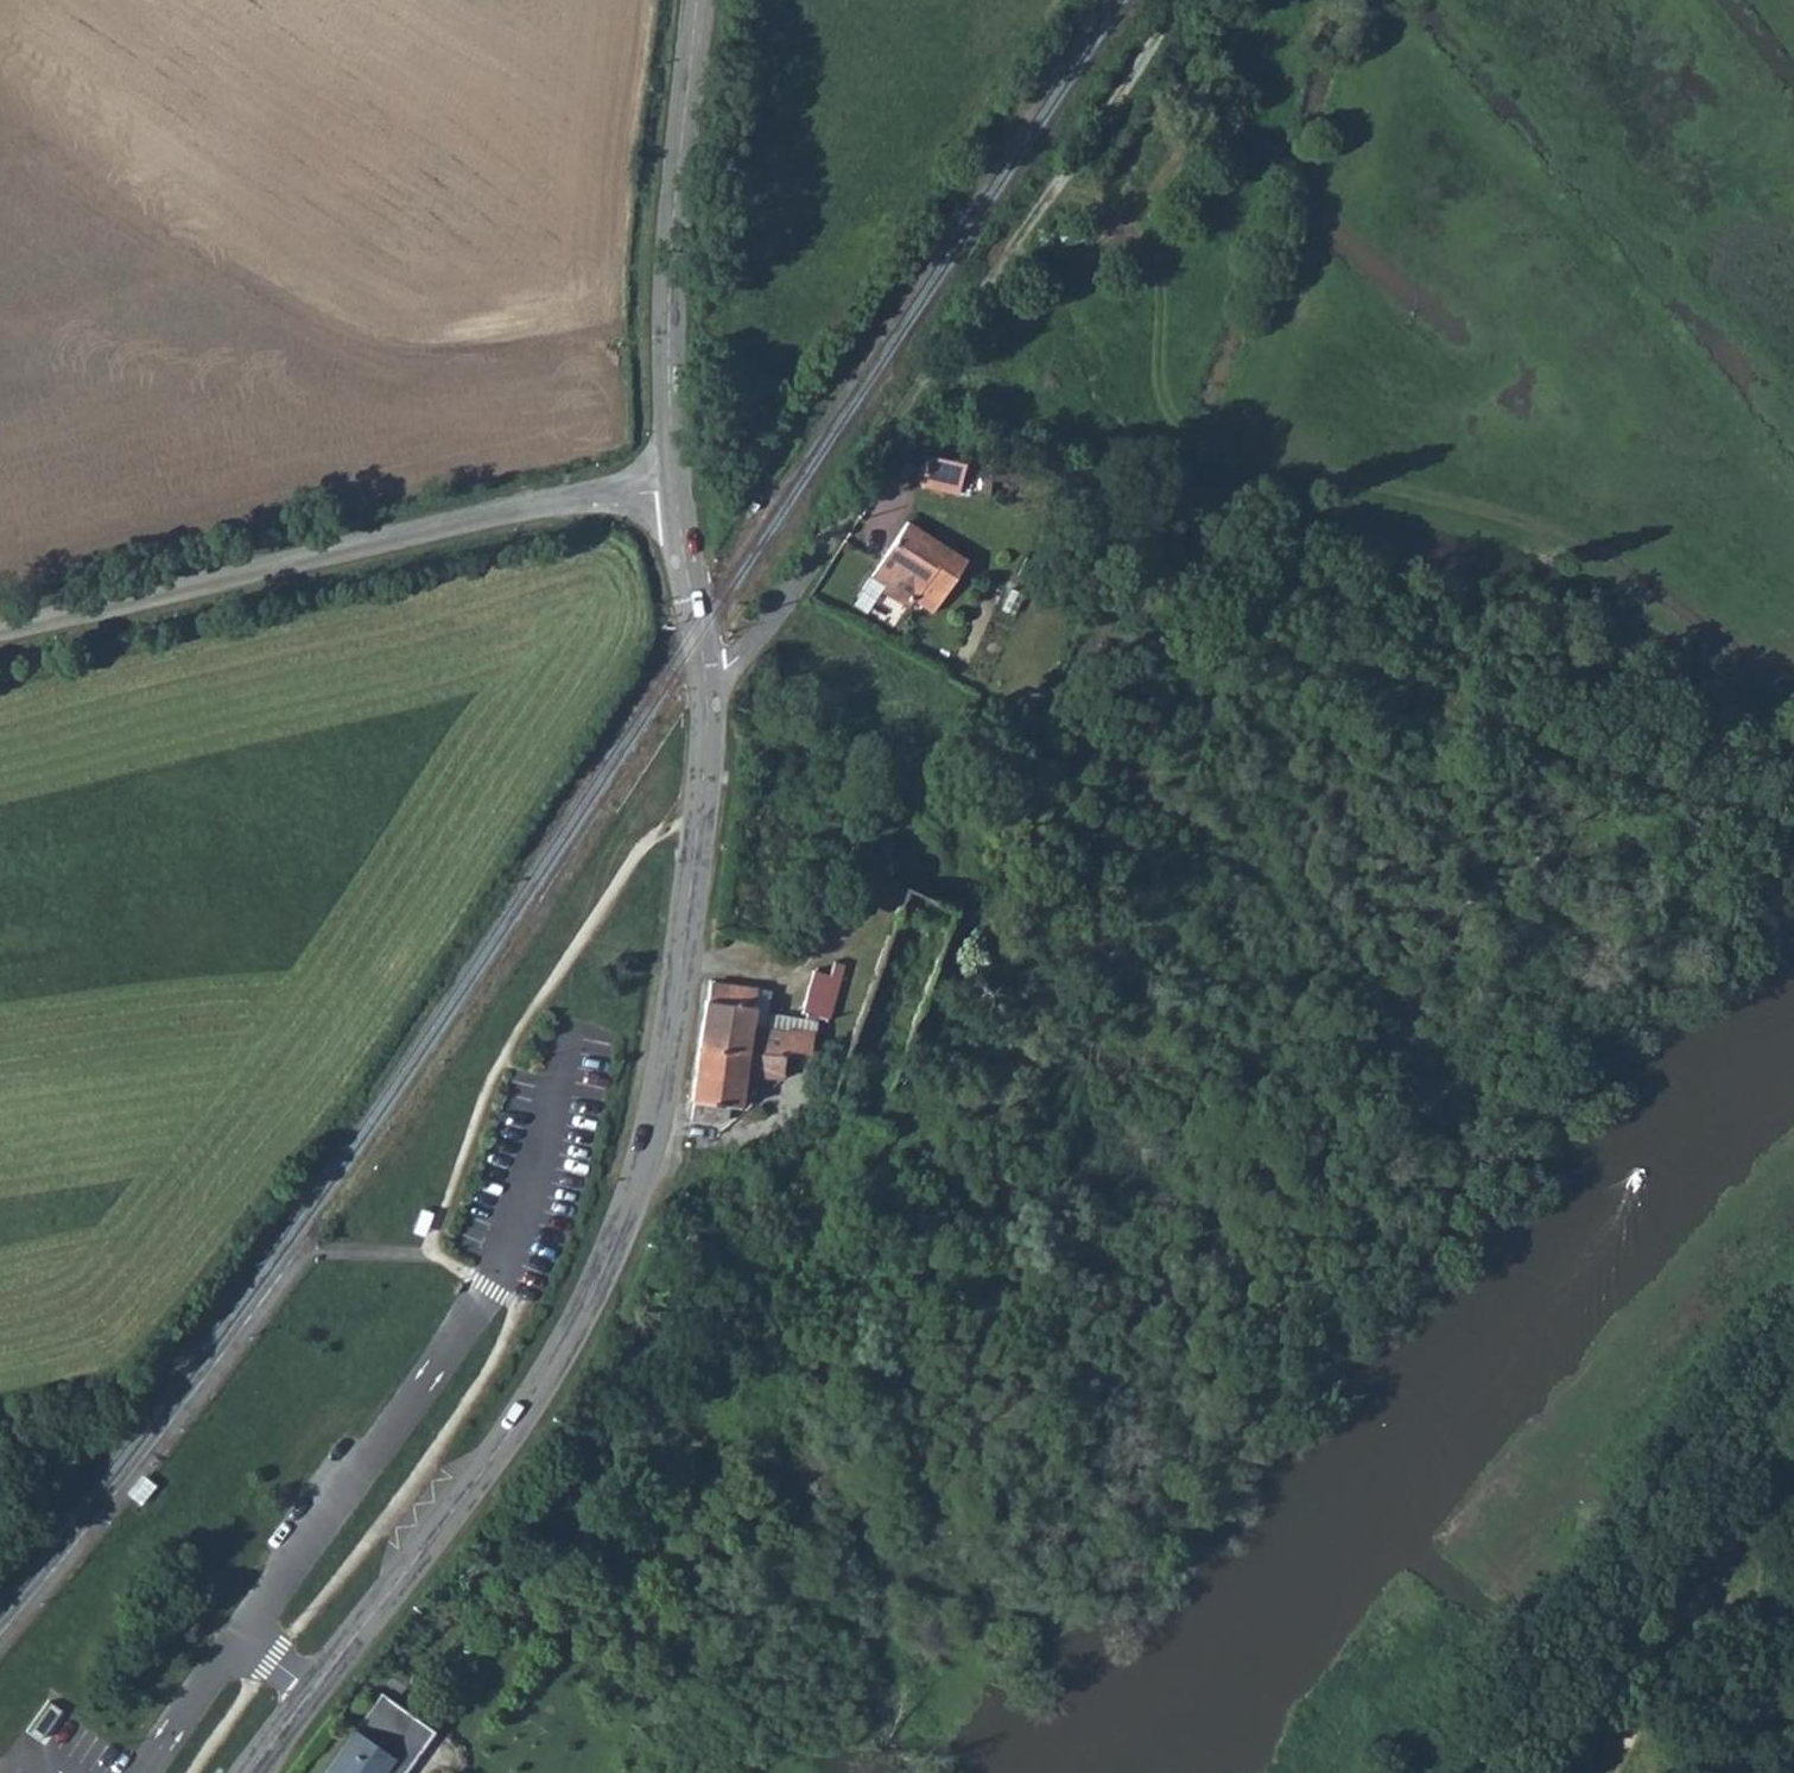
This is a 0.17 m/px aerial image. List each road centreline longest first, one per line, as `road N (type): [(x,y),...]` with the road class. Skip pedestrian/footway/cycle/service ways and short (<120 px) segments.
road 1 (tertiary): [(678,488),(700,633),(706,762),(669,1046),(637,1181),(597,1281),(531,1404),(251,1772)]
road 2 (unclassified): [(678,488),(562,504),(0,629)]
road 3 (track): [(875,460),(1172,0)]
road 4 (tertiary): [(693,0),(670,256),(678,488)]
road 5 (track): [(1793,1458),(1658,1631),(1576,1772)]

